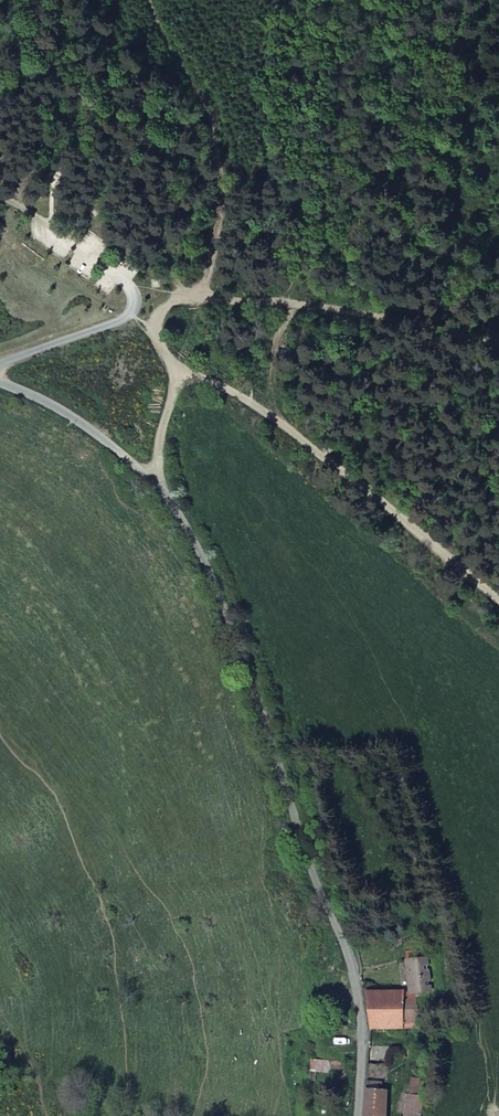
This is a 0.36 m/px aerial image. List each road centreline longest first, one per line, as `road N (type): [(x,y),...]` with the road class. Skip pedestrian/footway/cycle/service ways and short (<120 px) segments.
road 1 (unclassified): [(0,385),(63,411),(153,481),(221,597),(352,970),(363,1029),(358,1115)]
road 2 (track): [(498,347),(338,309),(200,300),(105,321),(0,362)]
road 3 (track): [(153,481),(185,373),(220,384),(498,607)]
road 4 (track): [(185,373),(123,283),(0,197)]
road 5 (track): [(295,306),(269,338),(197,377)]

